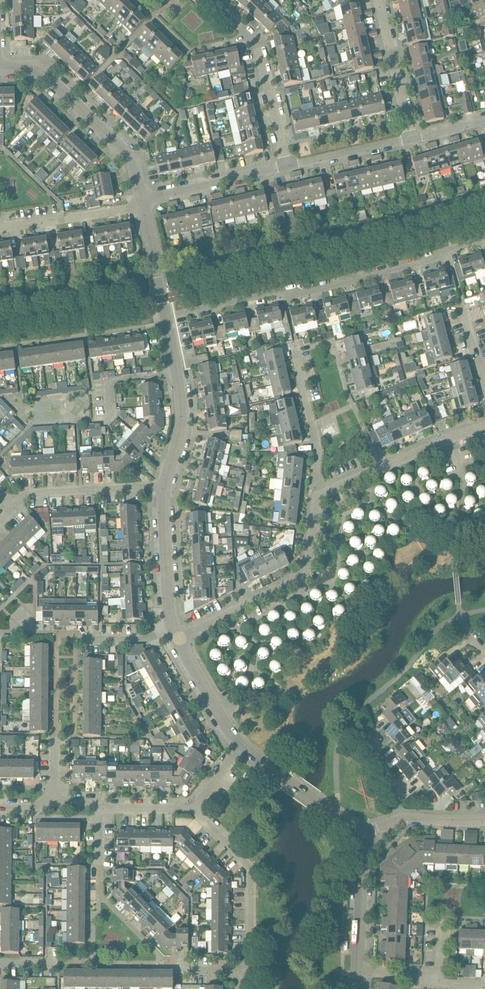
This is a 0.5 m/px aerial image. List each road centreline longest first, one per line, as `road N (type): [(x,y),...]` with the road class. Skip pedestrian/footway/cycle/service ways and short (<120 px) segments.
road 1 (residential): [(166,316),(309,293),(449,256),(484,238)]
road 2 (residential): [(178,637),(307,570),(316,495)]
road 3 (unclassified): [(144,204),(134,164),(40,68),(0,68)]
road 4 (residential): [(241,973),(251,963),(249,870),(194,809)]
road 5 (residential): [(215,0),(258,42),(288,166)]
road 6 (residential): [(316,495),(484,427)]
road 7 (unclassified): [(165,485),(183,420),(166,316)]
road 8 (residential): [(13,506),(27,494),(165,485)]
road 9 (residential): [(316,495),(317,448),(295,341)]
road 10 (residential): [(144,204),(288,166)]
road 11 (unclassified): [(175,631),(165,485)]
road 12 (residential): [(0,228),(144,204)]
road 13 (unclassified): [(359,834),(243,752)]
road 14 (residential): [(411,138),(379,0)]
road 15 (unclassified): [(357,974),(359,834)]
road 16 (unclassified): [(243,752),(178,637)]
road 17 (residential): [(484,986),(357,974)]
road 18 (residential): [(288,166),(411,138)]

